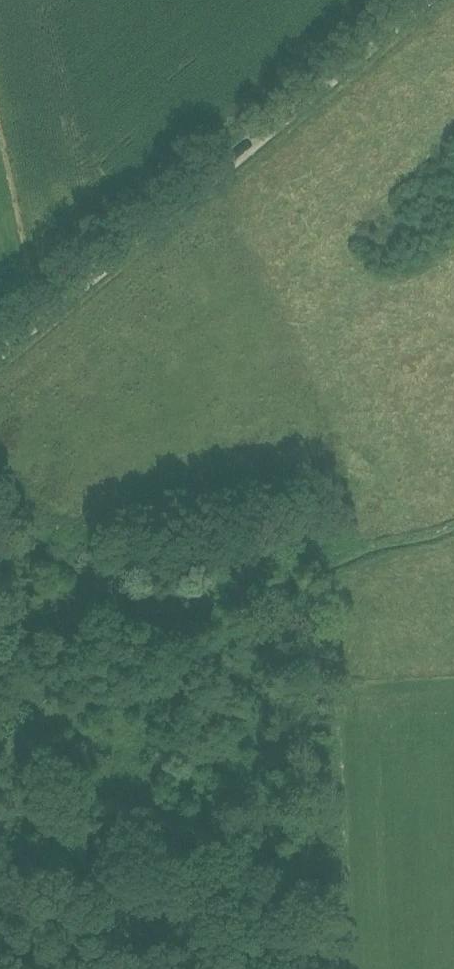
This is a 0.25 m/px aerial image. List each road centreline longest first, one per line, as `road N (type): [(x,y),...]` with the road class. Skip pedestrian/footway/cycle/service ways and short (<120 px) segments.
road 1 (unclassified): [(0,349),(422,0)]

